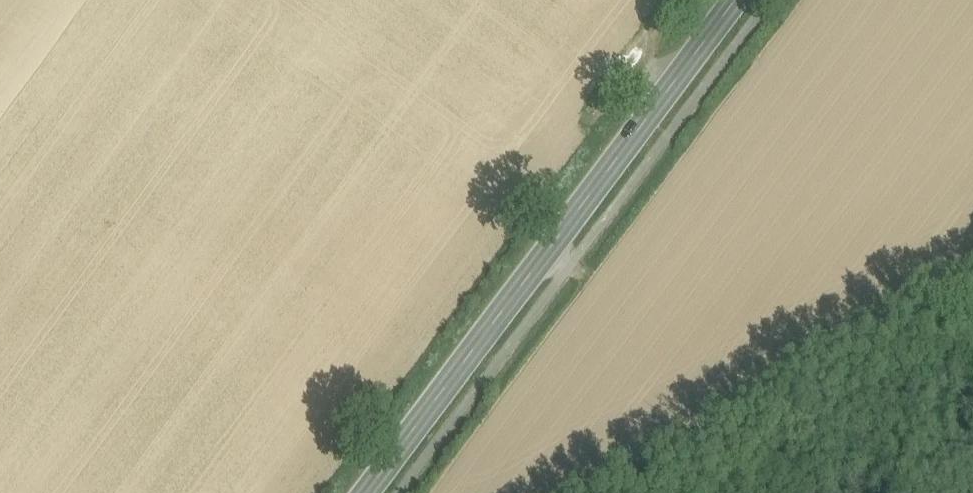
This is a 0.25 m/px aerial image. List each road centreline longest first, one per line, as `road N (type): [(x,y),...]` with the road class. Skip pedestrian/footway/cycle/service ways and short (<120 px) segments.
road 1 (secondary): [(735,0),(361,492)]

